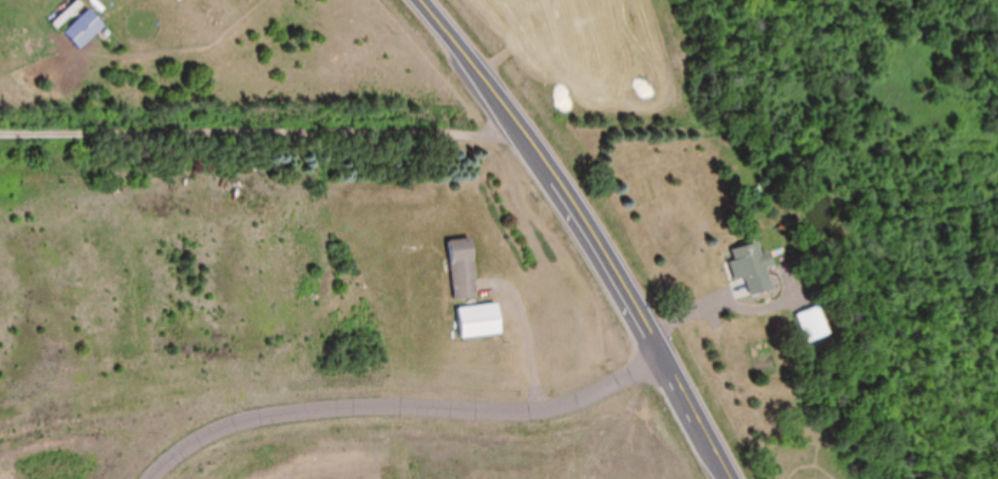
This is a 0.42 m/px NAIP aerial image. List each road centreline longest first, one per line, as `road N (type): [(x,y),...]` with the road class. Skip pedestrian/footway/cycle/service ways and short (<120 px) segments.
road 1 (tertiary): [(727,478),(650,333),(521,134),(419,0)]
road 2 (residential): [(660,353),(551,400),(284,400),(220,413),(178,436),(138,478)]

